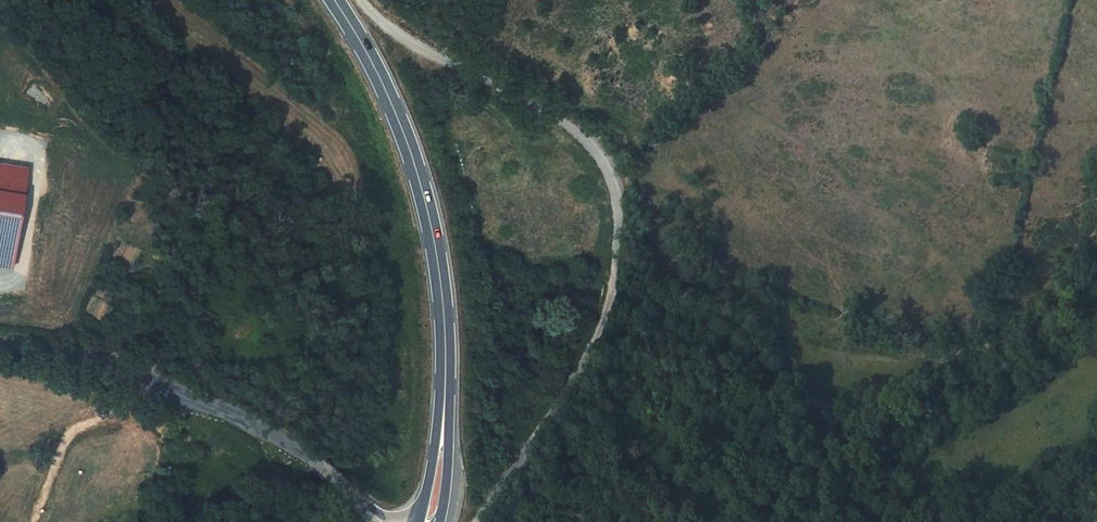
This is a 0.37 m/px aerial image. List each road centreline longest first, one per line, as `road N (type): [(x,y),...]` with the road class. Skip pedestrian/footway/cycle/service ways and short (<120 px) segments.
road 1 (primary): [(336,0),(383,83),(417,164),(436,251),(445,343),(437,471)]
road 2 (unclassified): [(389,521),(294,446),(89,358),(0,345)]

